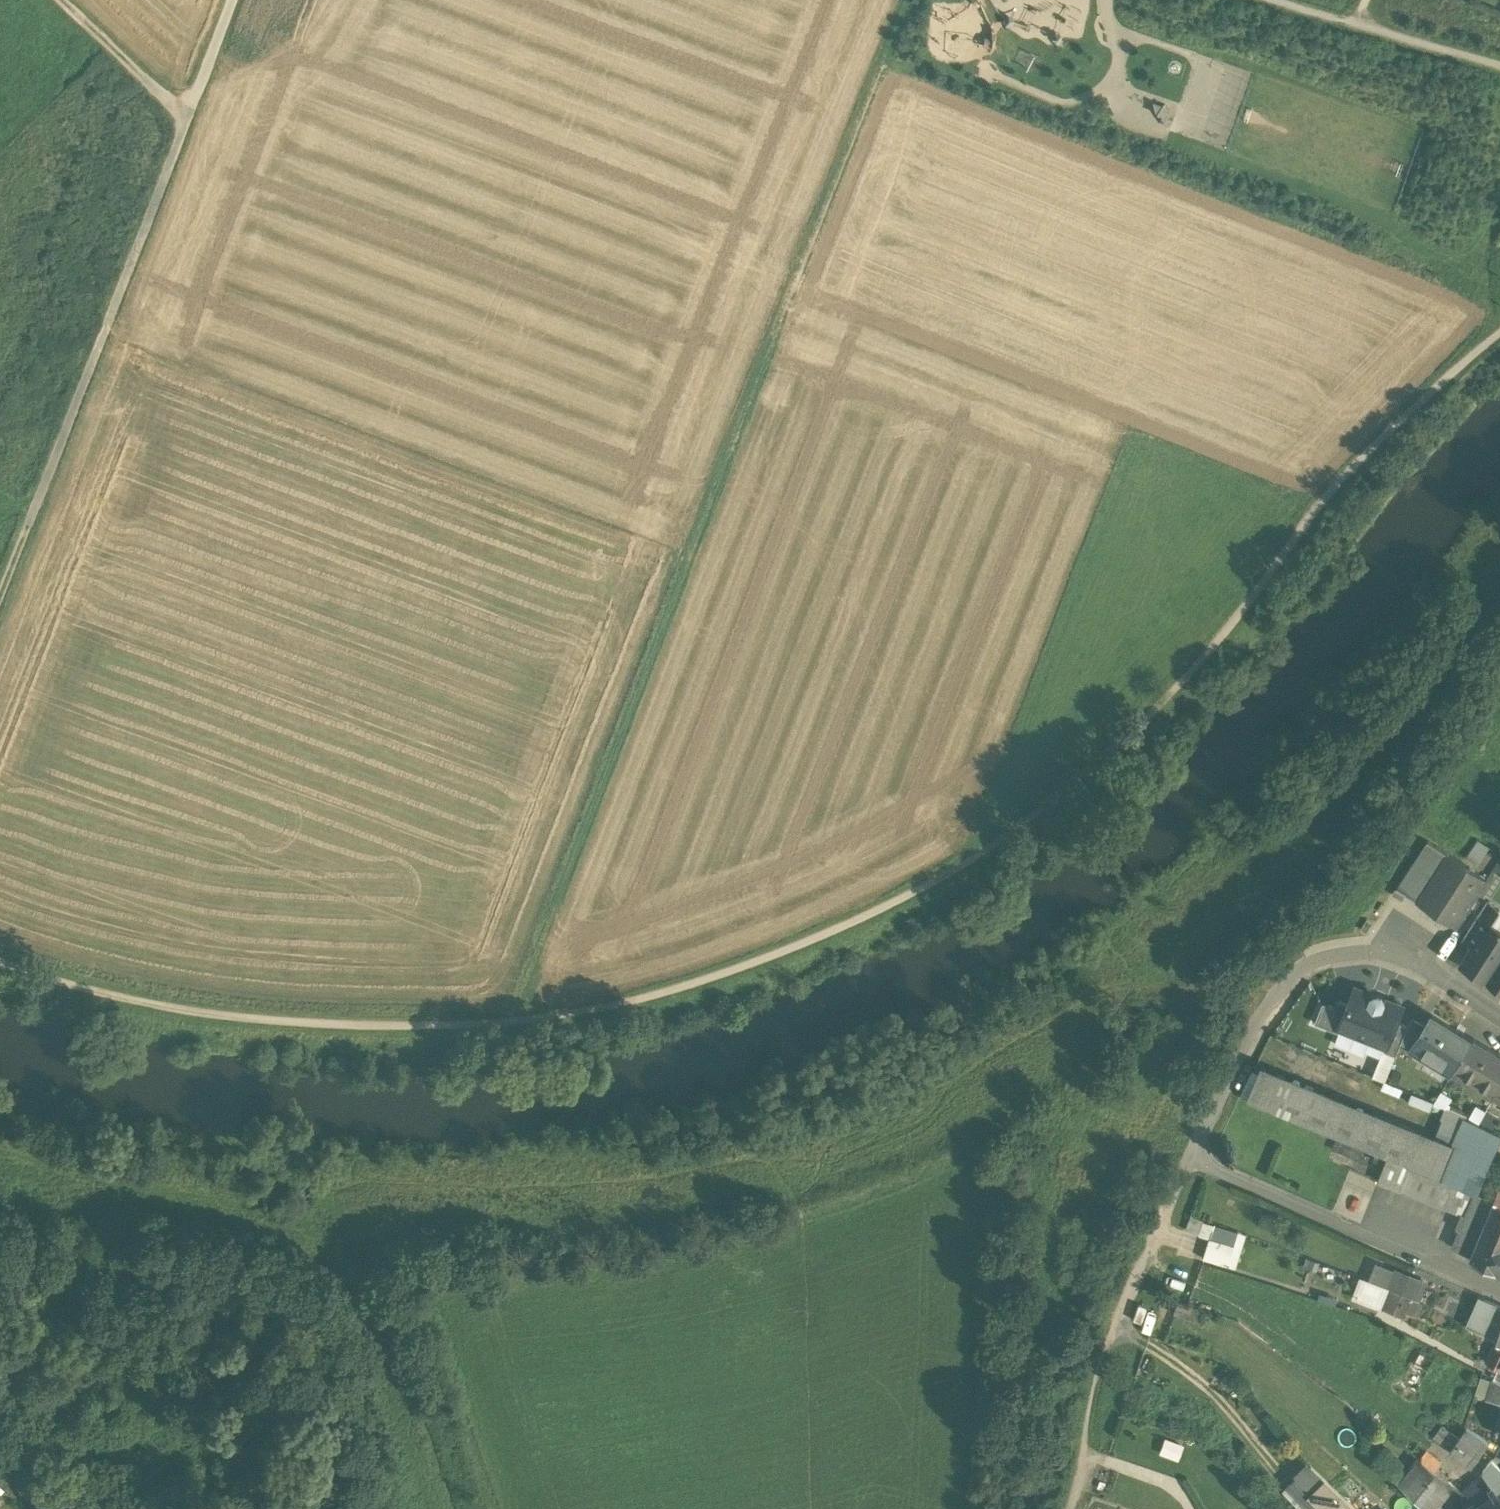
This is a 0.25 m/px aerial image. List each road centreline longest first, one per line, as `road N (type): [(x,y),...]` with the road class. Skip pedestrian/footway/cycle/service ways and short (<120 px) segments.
road 1 (track): [(0,967),(70,992),(243,1029),(485,1037),(553,1028),(822,937),(1043,812),(1134,733),(1222,636),(1289,541),(1362,457),(1499,334)]
road 2 (track): [(900,0),(525,991),(524,1032)]
road 3 (residential): [(1499,1019),(1409,958),(1343,953),(1309,965),(1263,1005),(1190,1160),(1499,1285)]
road 4 (track): [(0,633),(234,0)]
road 5 (track): [(1190,1160),(1104,1355),(1070,1508)]
road 6 (track): [(190,116),(64,0)]

